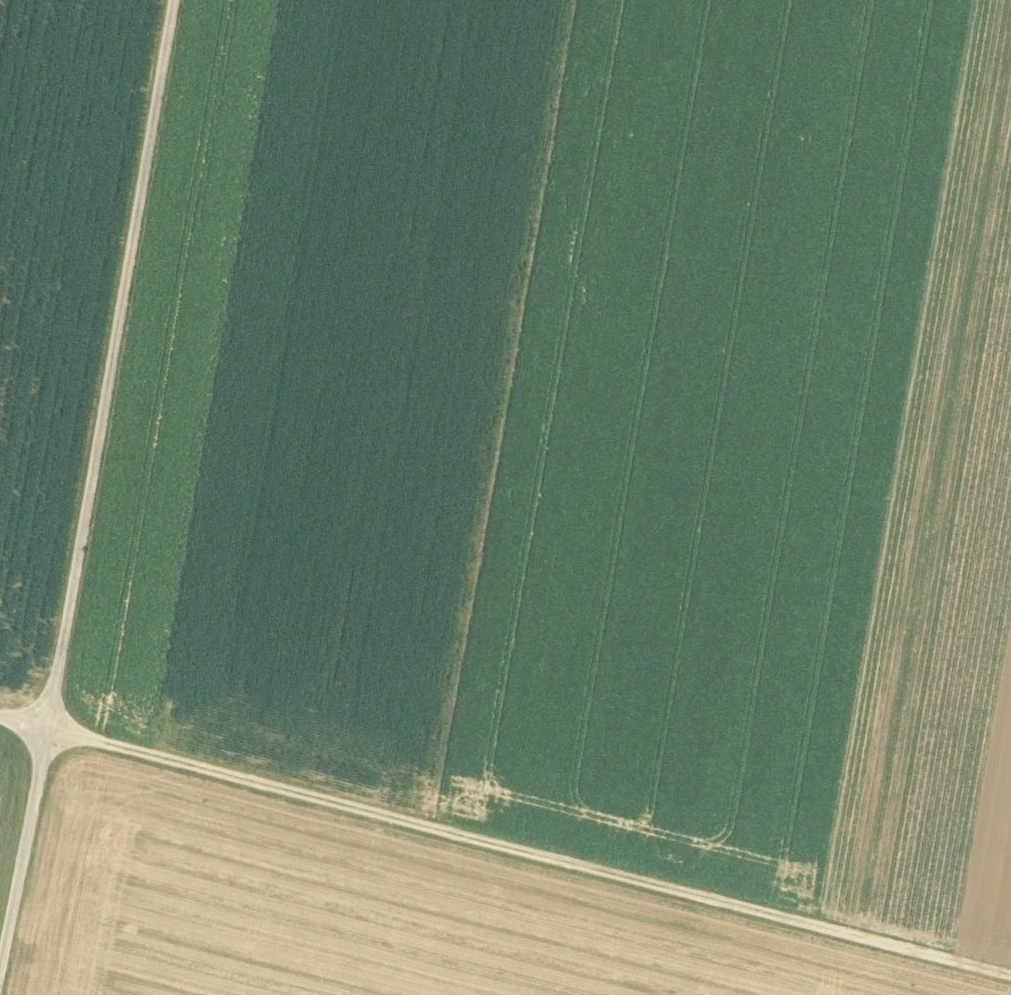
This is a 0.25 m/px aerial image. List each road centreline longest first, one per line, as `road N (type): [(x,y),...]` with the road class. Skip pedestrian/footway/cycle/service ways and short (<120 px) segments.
road 1 (track): [(1010,981),(0,719)]
road 2 (track): [(174,0),(50,732),(0,978)]

